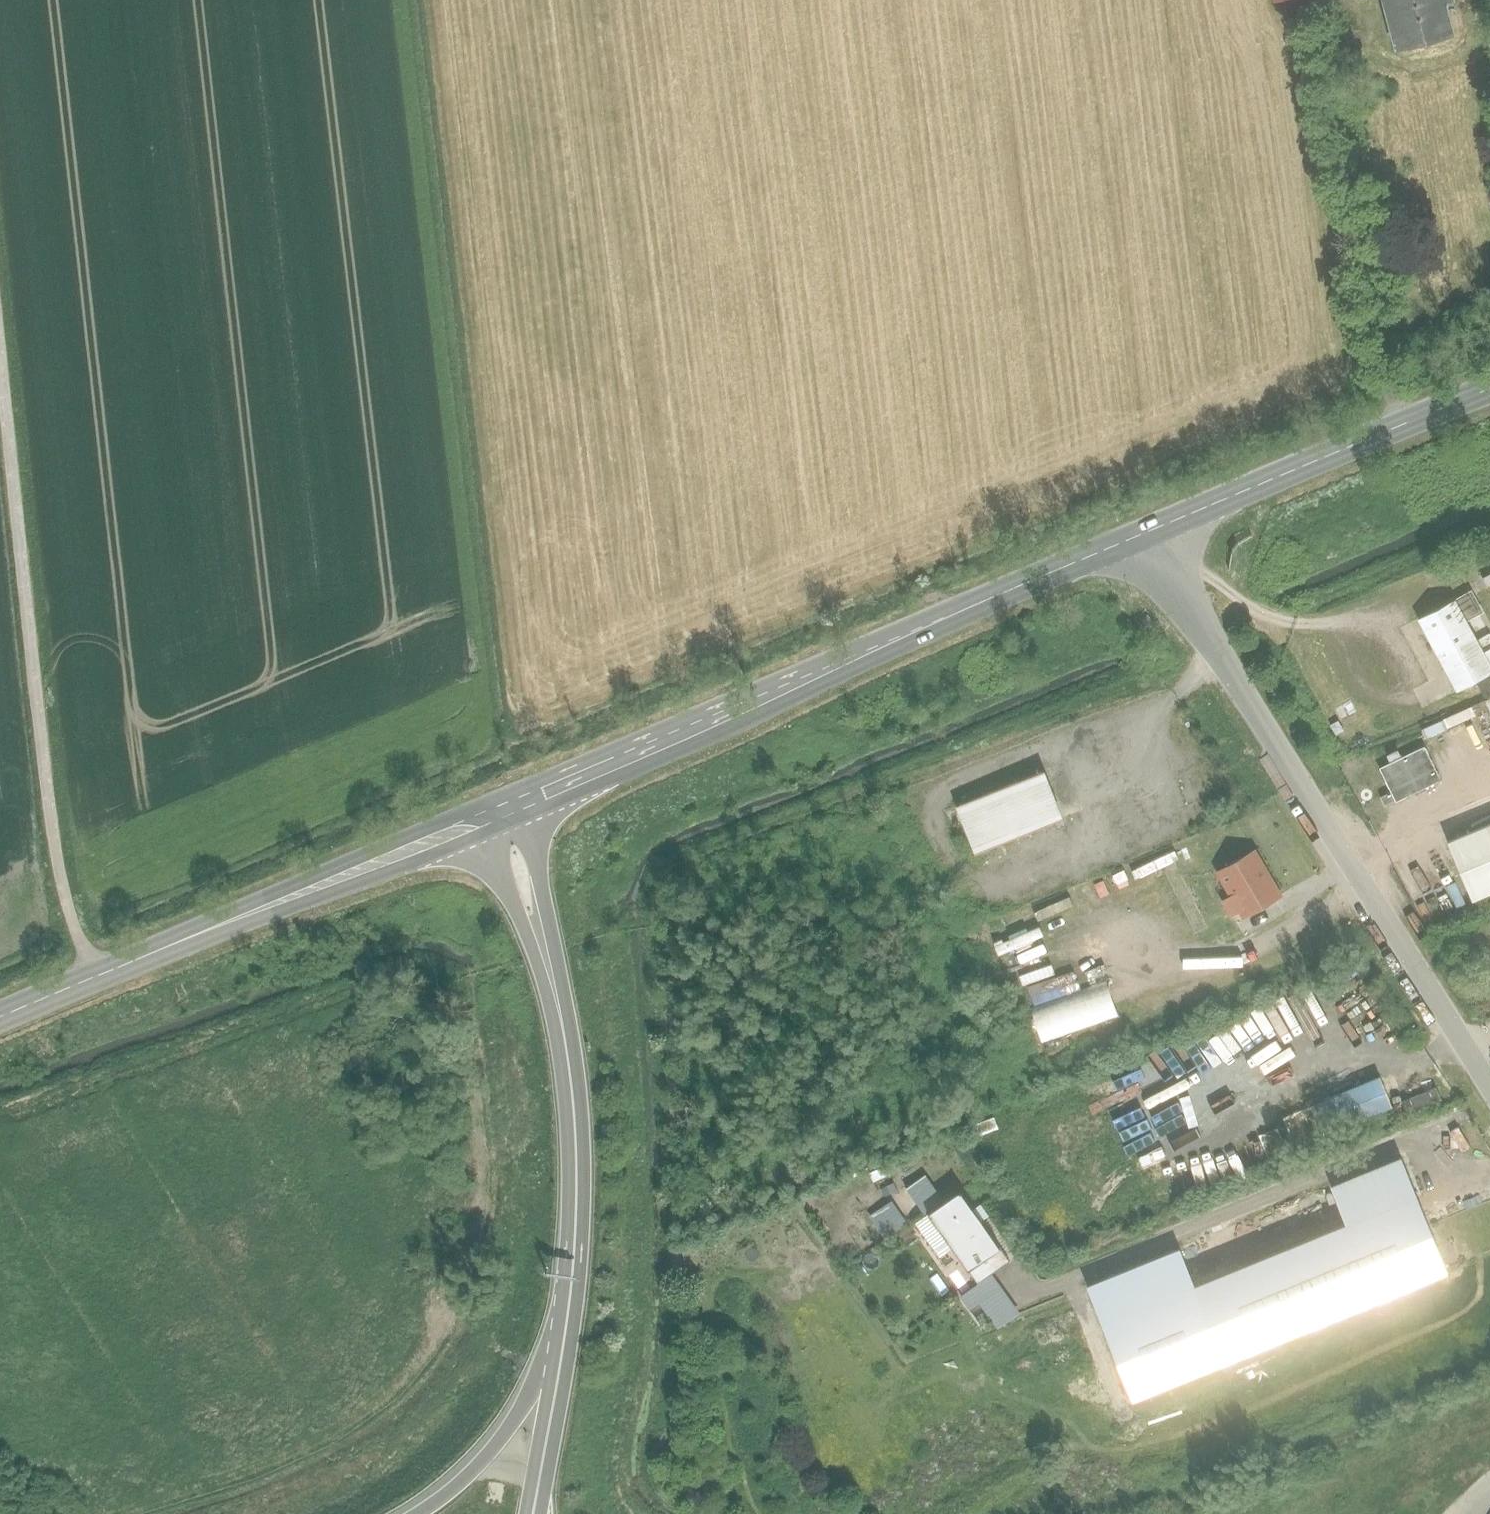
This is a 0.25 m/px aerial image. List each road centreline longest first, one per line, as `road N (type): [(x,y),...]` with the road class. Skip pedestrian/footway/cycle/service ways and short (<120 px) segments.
road 1 (tertiary): [(522,802),(1144,532)]
road 2 (unclassified): [(1144,532),(1489,1087)]
road 3 (tertiary): [(0,1015),(480,821)]
road 4 (tertiary): [(1144,532),(1489,387)]
road 5 (motorway): [(569,1315),(578,1146),(547,959)]
road 6 (motorway): [(569,1315),(511,1426),(465,1479),(417,1513)]
road 7 (motorway): [(533,1513),(569,1315)]
road 8 (motorway): [(547,959),(546,911),(522,802)]
road 9 (motorway): [(480,821),(547,959)]

